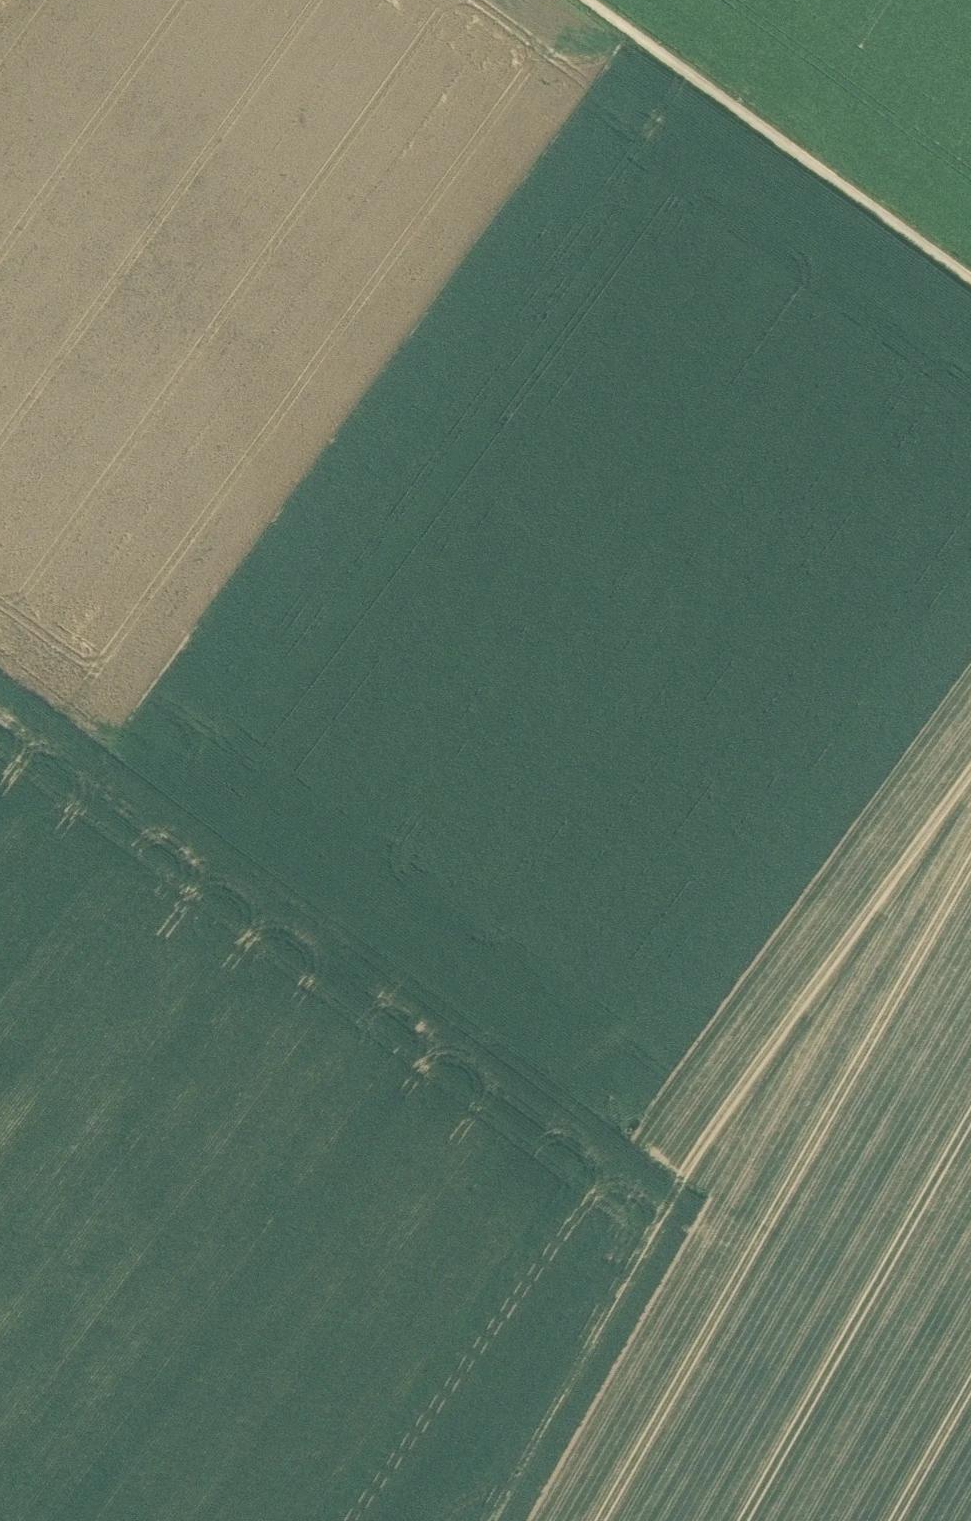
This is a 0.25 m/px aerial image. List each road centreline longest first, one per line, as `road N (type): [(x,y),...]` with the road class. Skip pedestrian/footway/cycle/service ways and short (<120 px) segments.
road 1 (unclassified): [(587,0),(970,280)]

